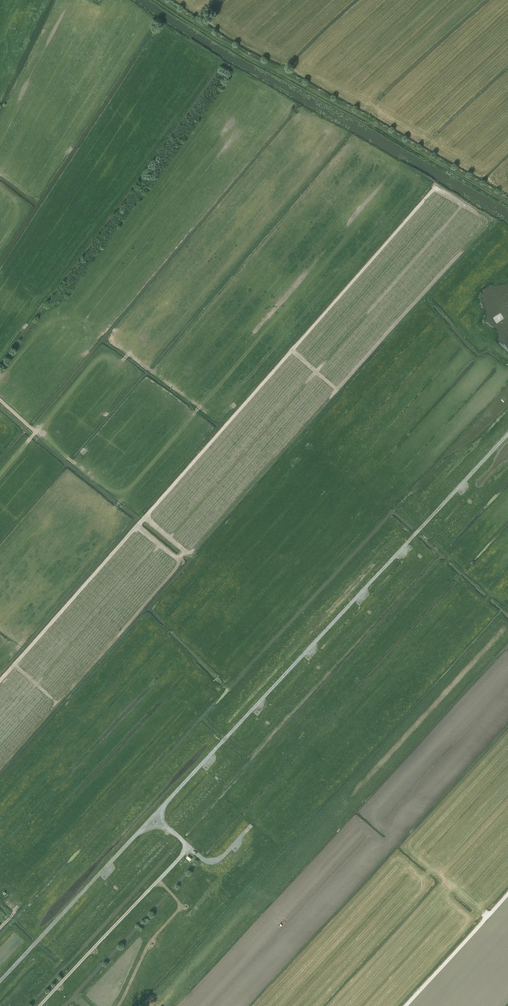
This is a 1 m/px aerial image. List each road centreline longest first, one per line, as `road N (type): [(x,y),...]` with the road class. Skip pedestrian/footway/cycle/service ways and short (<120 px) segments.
road 1 (track): [(194,414),(200,407),(129,353),(120,364),(101,358),(36,432),(0,399)]
road 2 (track): [(404,1005),(507,893)]

